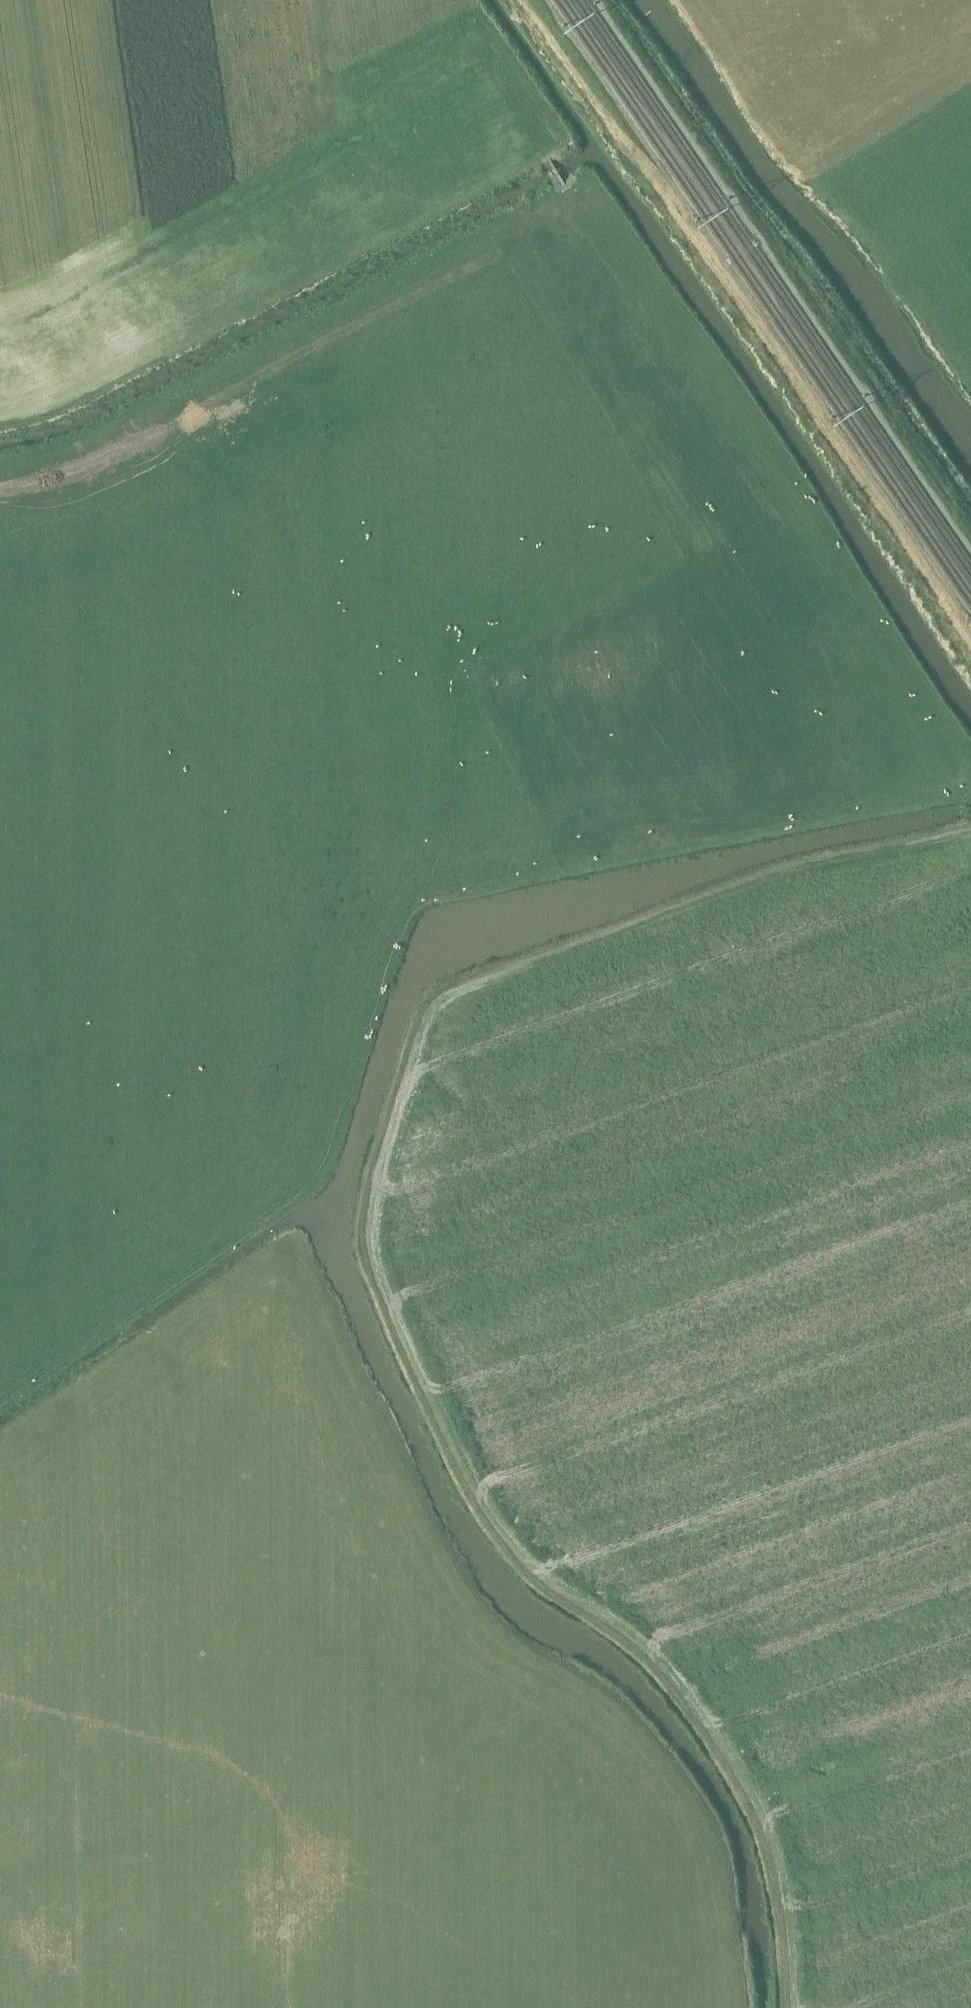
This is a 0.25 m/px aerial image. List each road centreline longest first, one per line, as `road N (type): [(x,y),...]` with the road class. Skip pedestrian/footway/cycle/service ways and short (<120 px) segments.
road 1 (track): [(0,489),(63,478),(159,438)]

